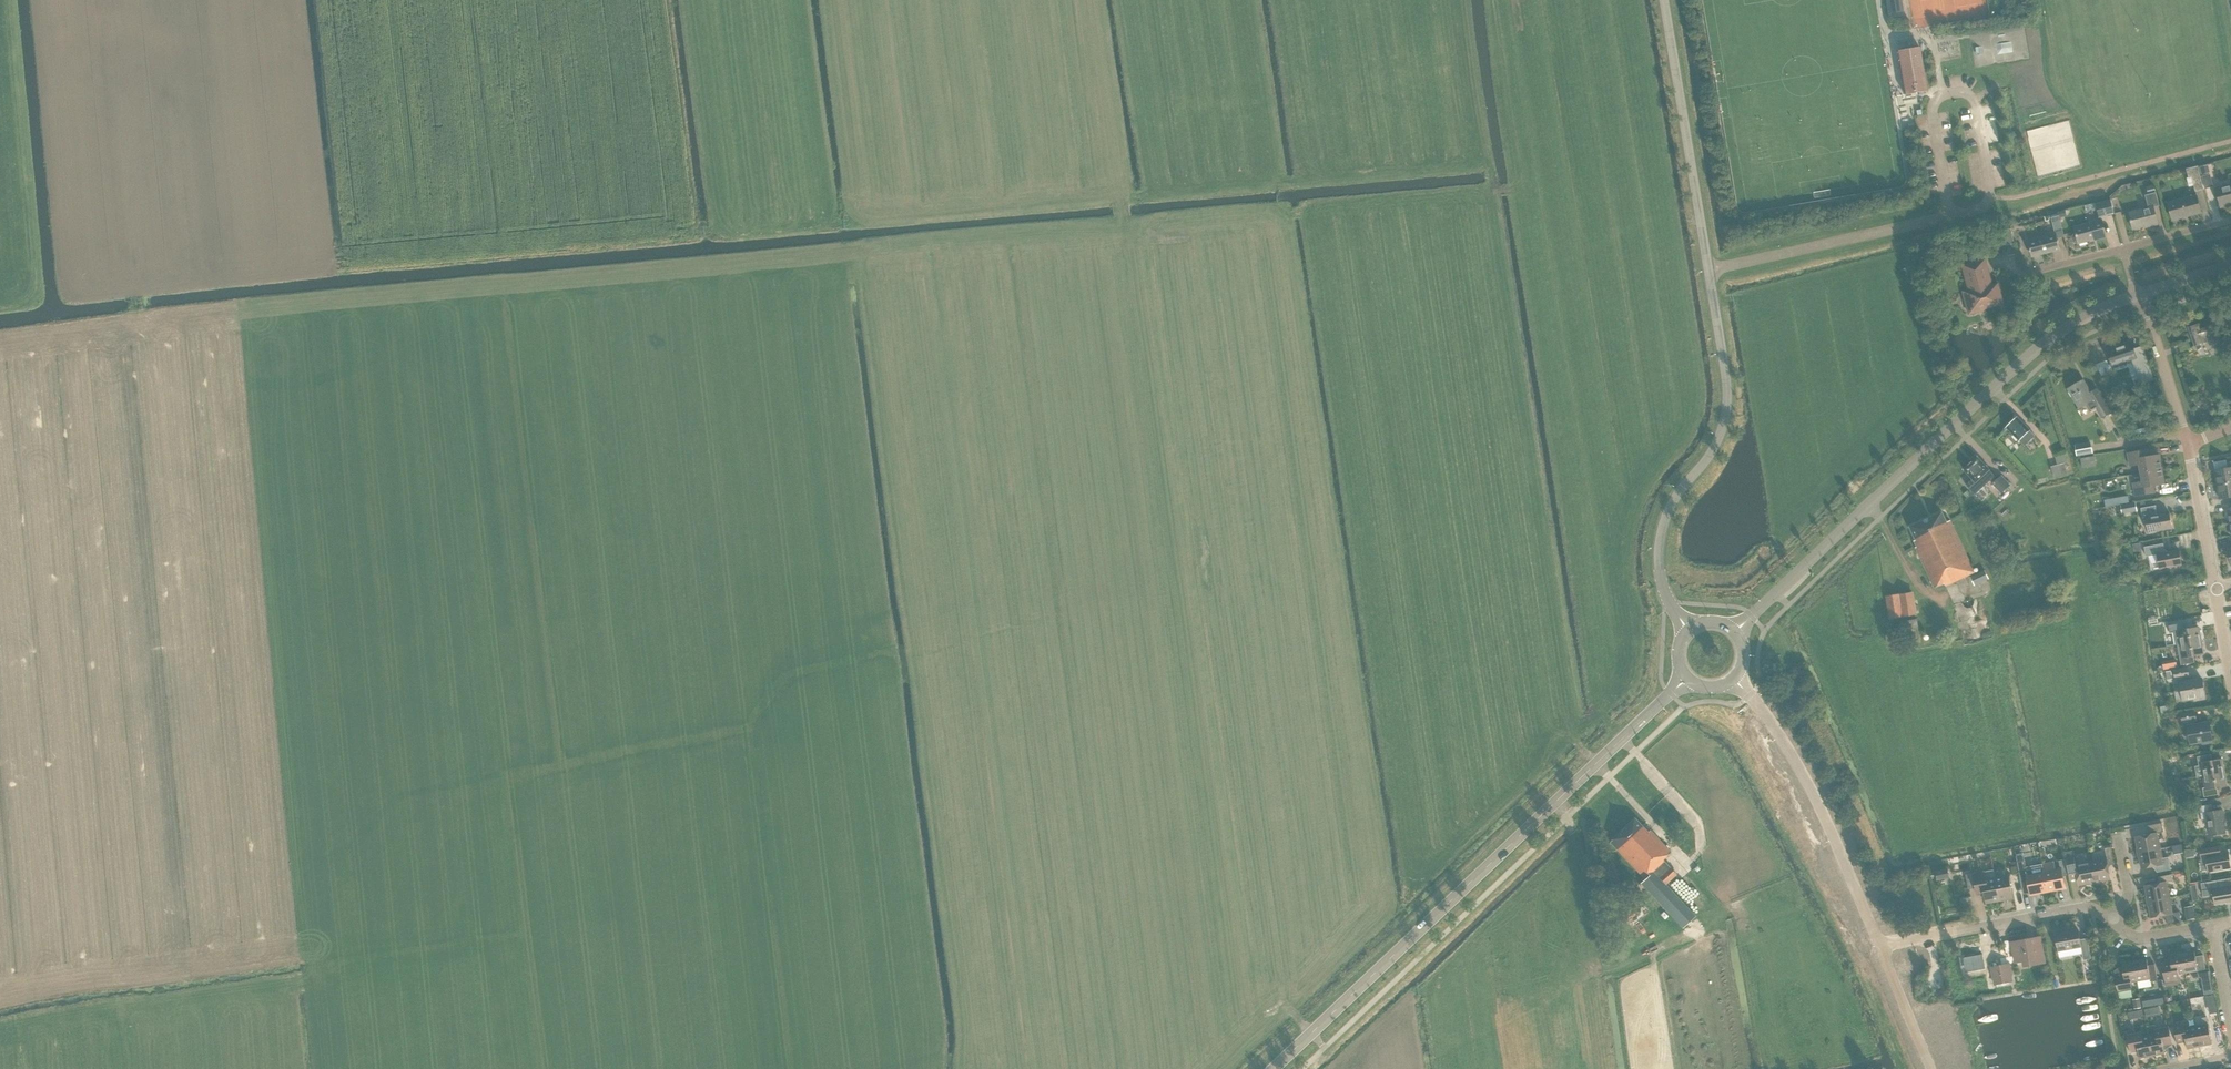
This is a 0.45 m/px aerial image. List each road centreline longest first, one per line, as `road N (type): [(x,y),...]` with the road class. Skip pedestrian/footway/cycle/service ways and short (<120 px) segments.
road 1 (tertiary): [(1273,1068),(1687,677)]
road 2 (tertiary): [(1734,633),(2030,354),(2087,315),(2139,295)]
road 3 (unclassified): [(1687,631),(1667,601),(1660,541),(1673,499),(1716,441),(1726,402),(1707,270)]
road 4 (unclassified): [(1882,948),(1797,764),(1734,676)]
road 5 (unclassified): [(1707,270),(1978,211),(1991,197)]
road 6 (unclassified): [(1707,270),(1663,0)]
road 7 (residential): [(1912,941),(2085,907),(2112,921)]
road 8 (unclassified): [(2191,444),(2139,295)]
road 9 (residential): [(2217,589),(2191,444)]
road 10 (residential): [(1932,1068),(1882,948)]

